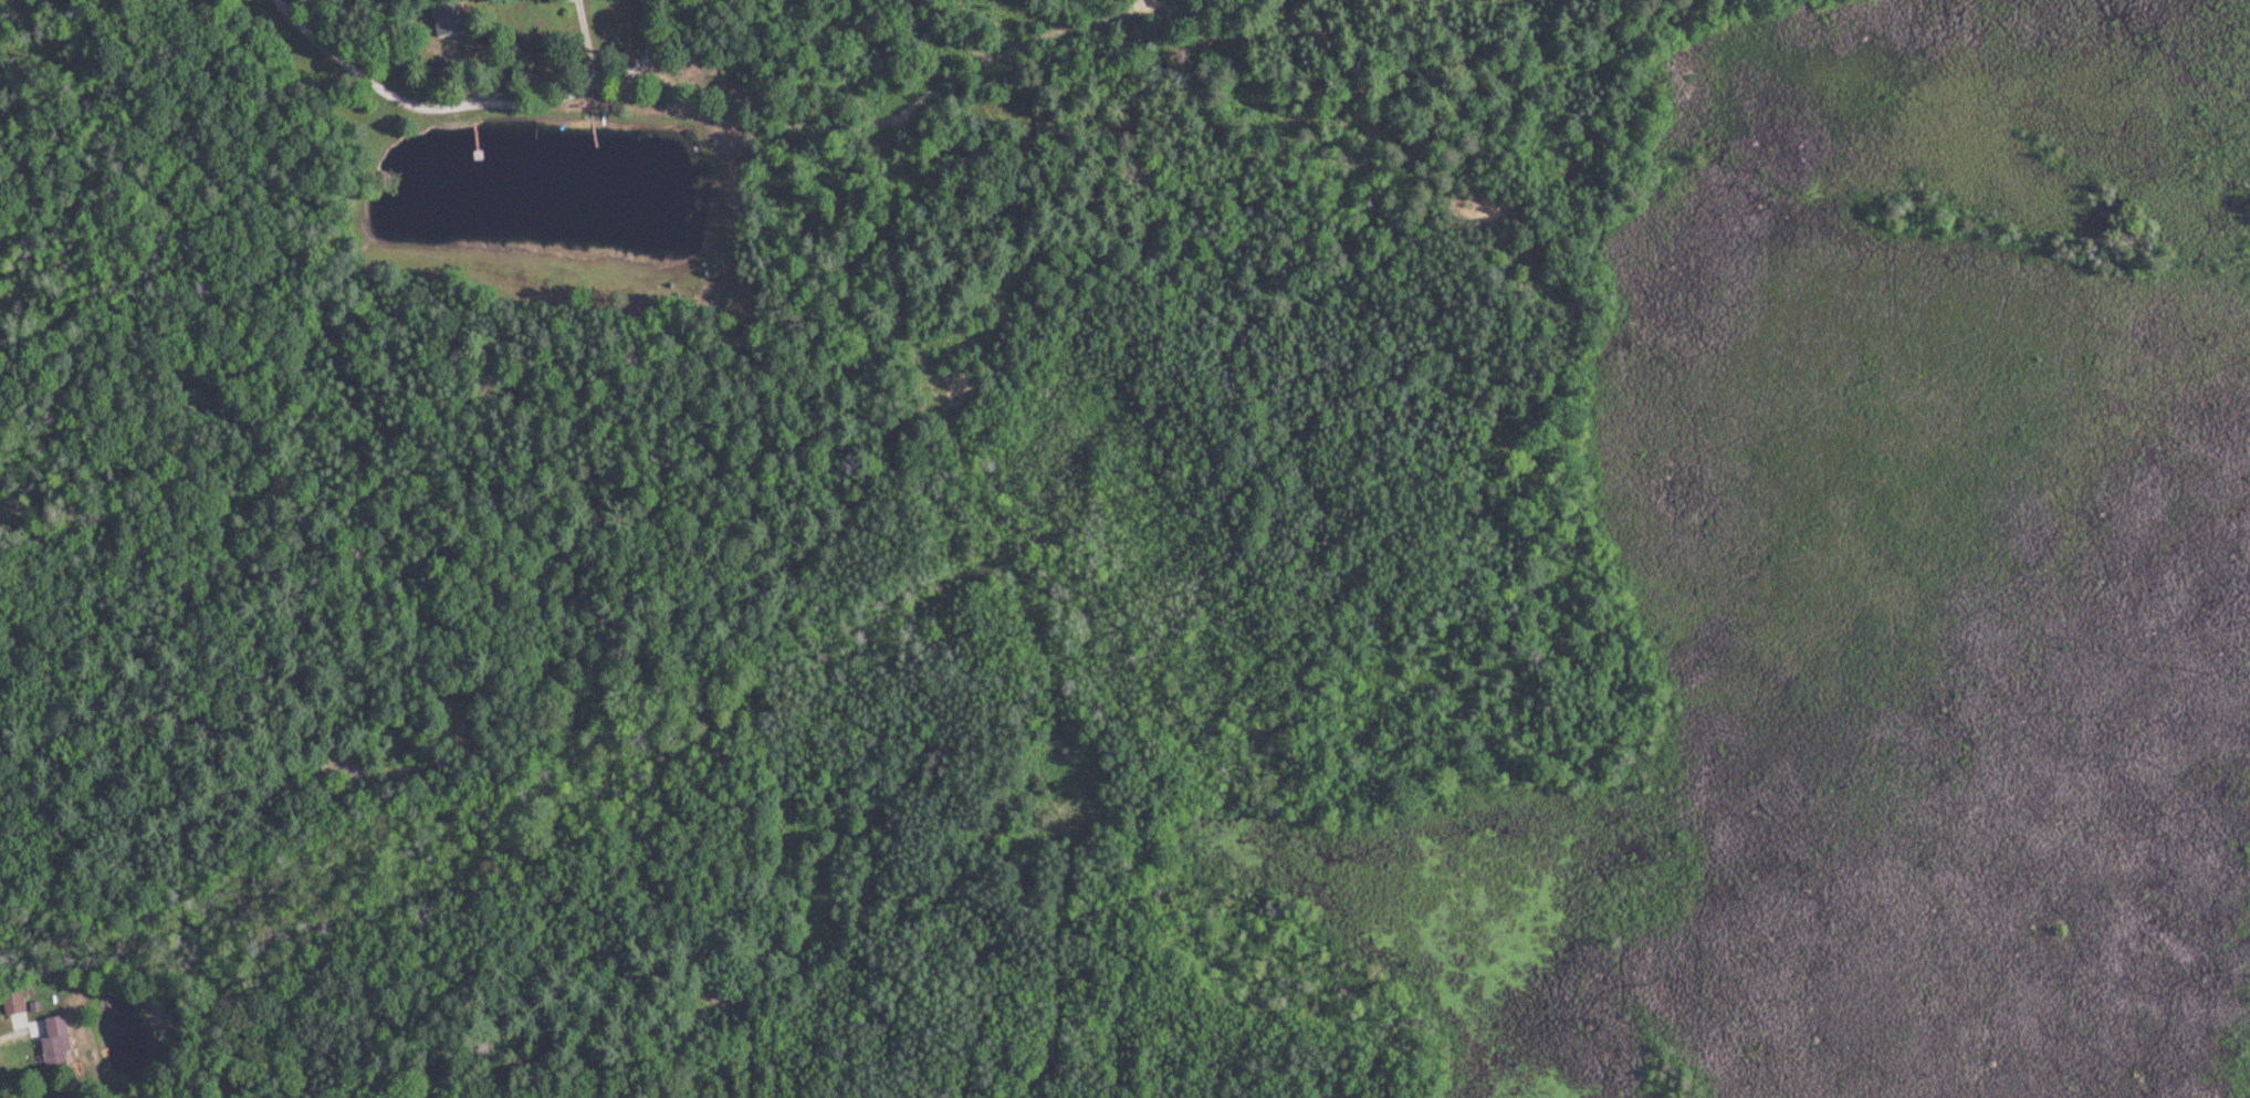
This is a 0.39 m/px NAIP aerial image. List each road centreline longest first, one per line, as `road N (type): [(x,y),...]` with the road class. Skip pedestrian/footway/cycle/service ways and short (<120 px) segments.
road 1 (residential): [(1142,0),(1122,23),(1023,50),(885,130),(802,142),(771,138),(753,123),(703,117),(645,63)]

